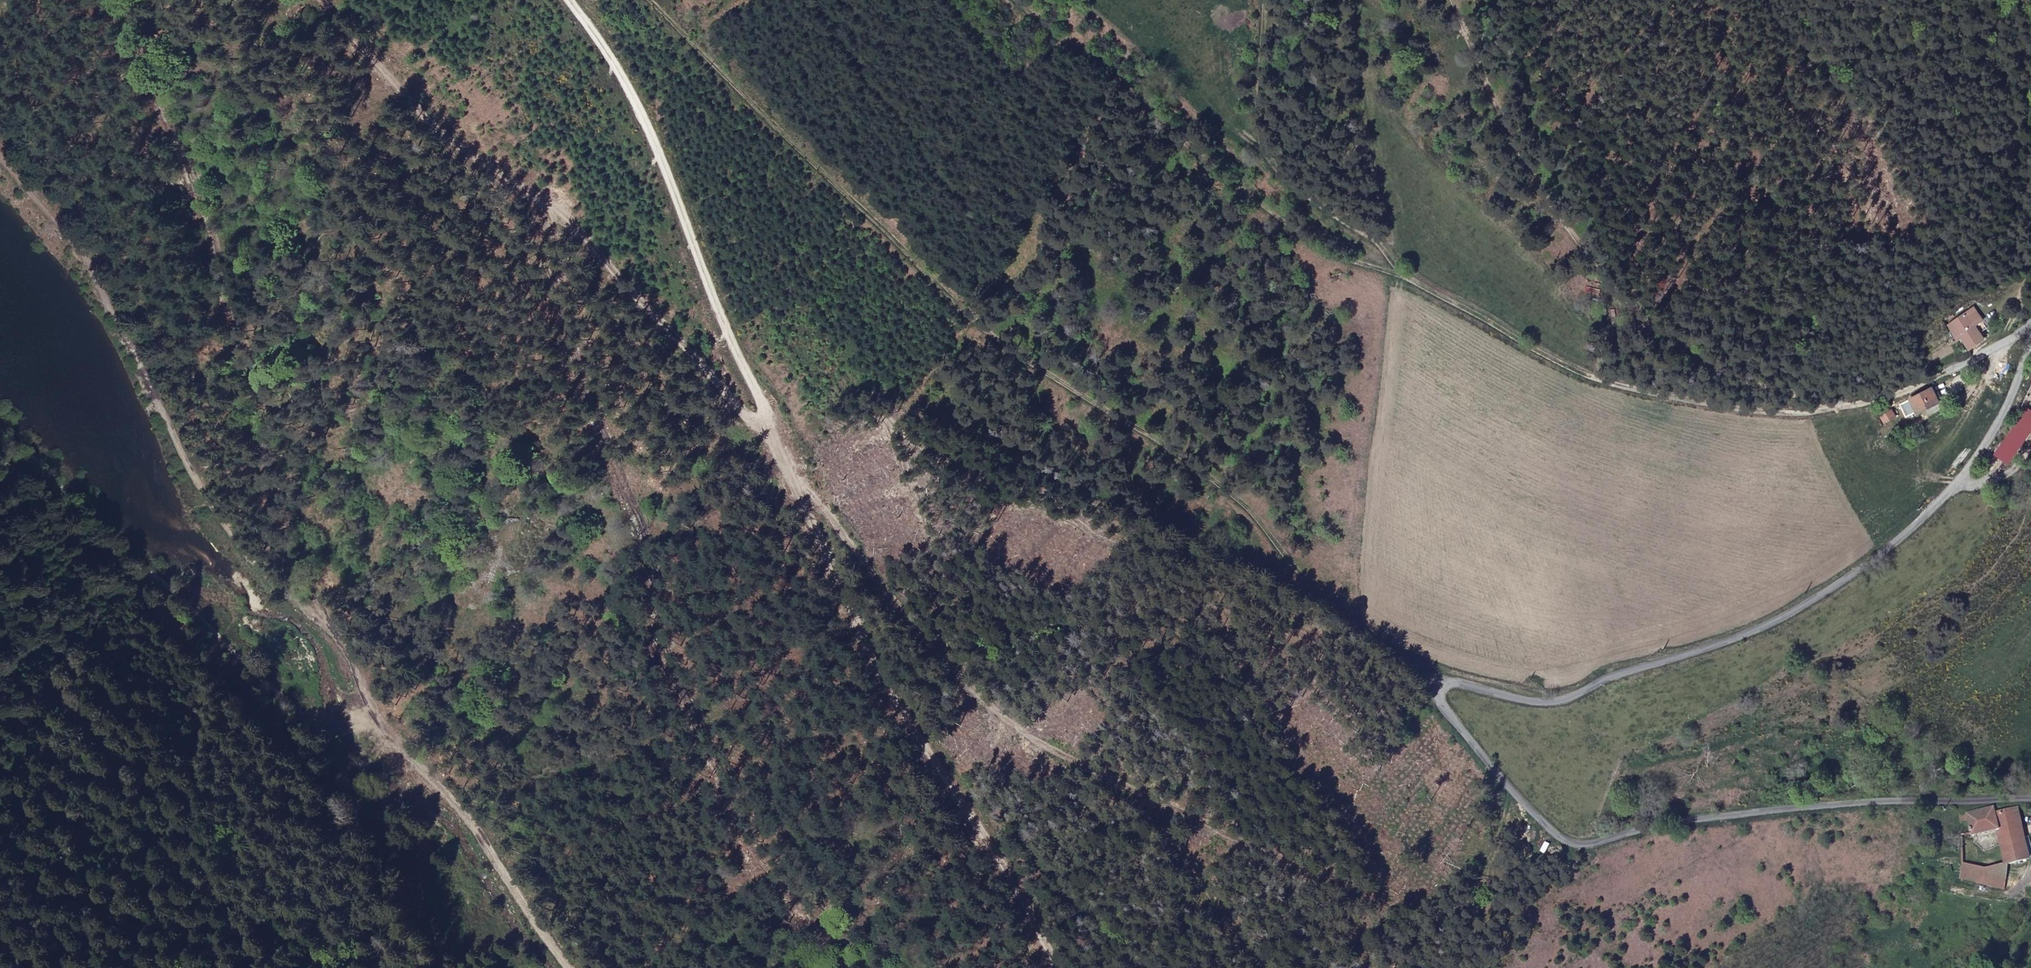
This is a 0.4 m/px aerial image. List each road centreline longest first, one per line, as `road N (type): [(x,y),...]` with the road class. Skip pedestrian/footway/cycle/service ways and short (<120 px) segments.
road 1 (residential): [(2030,796),(1738,811),(1576,843),(1527,812),(1445,716),(1438,692),(1455,684),(1555,701),(1793,613),(1899,540),(1959,480),(1998,428),(2030,352)]
road 2 (track): [(1438,692),(1409,659),(1316,595),(1244,498),(1058,380),(951,296),(648,0)]
road 3 (track): [(127,0),(229,323),(294,600)]
road 4 (track): [(769,426),(552,206),(442,127),(324,0)]
road 5 (track): [(1053,967),(851,610),(769,426)]
road 6 (track): [(1791,397),(1687,348),(1636,314),(1594,269),(1523,161),(1455,0)]
road 7 (track): [(1340,255),(1386,268),(1575,367),(1647,393),(1780,411),(1791,397)]
road 8 (track): [(0,422),(301,710),(328,721),(364,715)]
road 9 (track): [(769,426),(635,92),(572,0)]
road 10 (track): [(1340,255),(1215,168),(1143,94),(1023,0)]
road 11 (track): [(364,715),(451,790),(570,967)]
road 12 (track): [(1791,397),(1880,396),(1976,354),(2030,316)]

